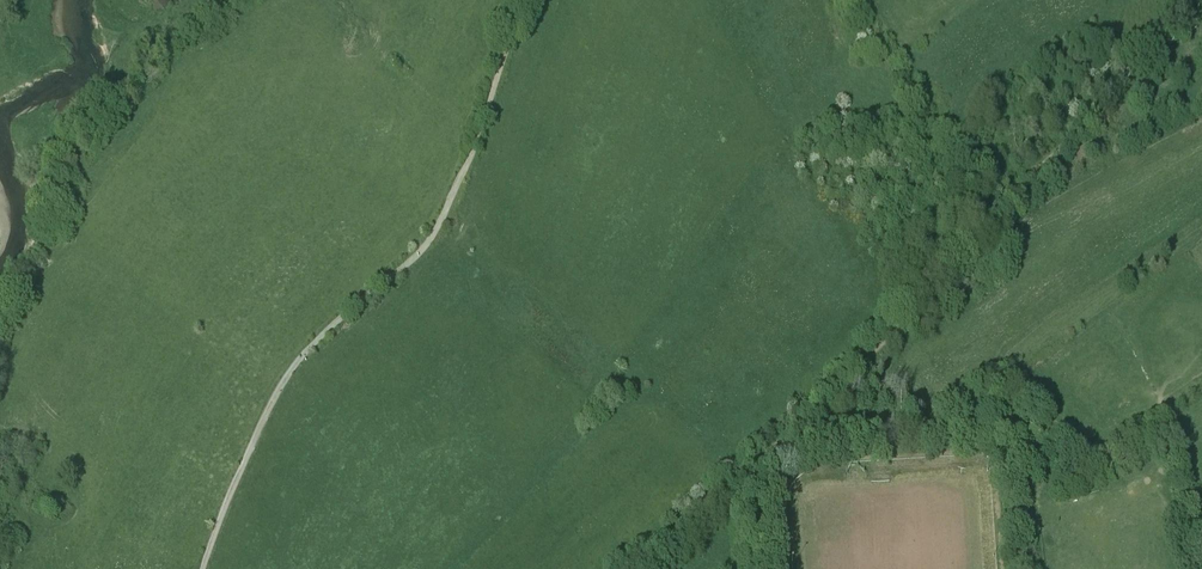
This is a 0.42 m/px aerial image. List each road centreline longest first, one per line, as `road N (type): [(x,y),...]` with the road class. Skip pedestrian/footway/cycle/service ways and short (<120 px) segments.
road 1 (track): [(1180,0),(996,200),(964,261),(624,568)]
road 2 (track): [(208,568),(249,458),(301,350),(425,240),(445,211),(525,0)]

